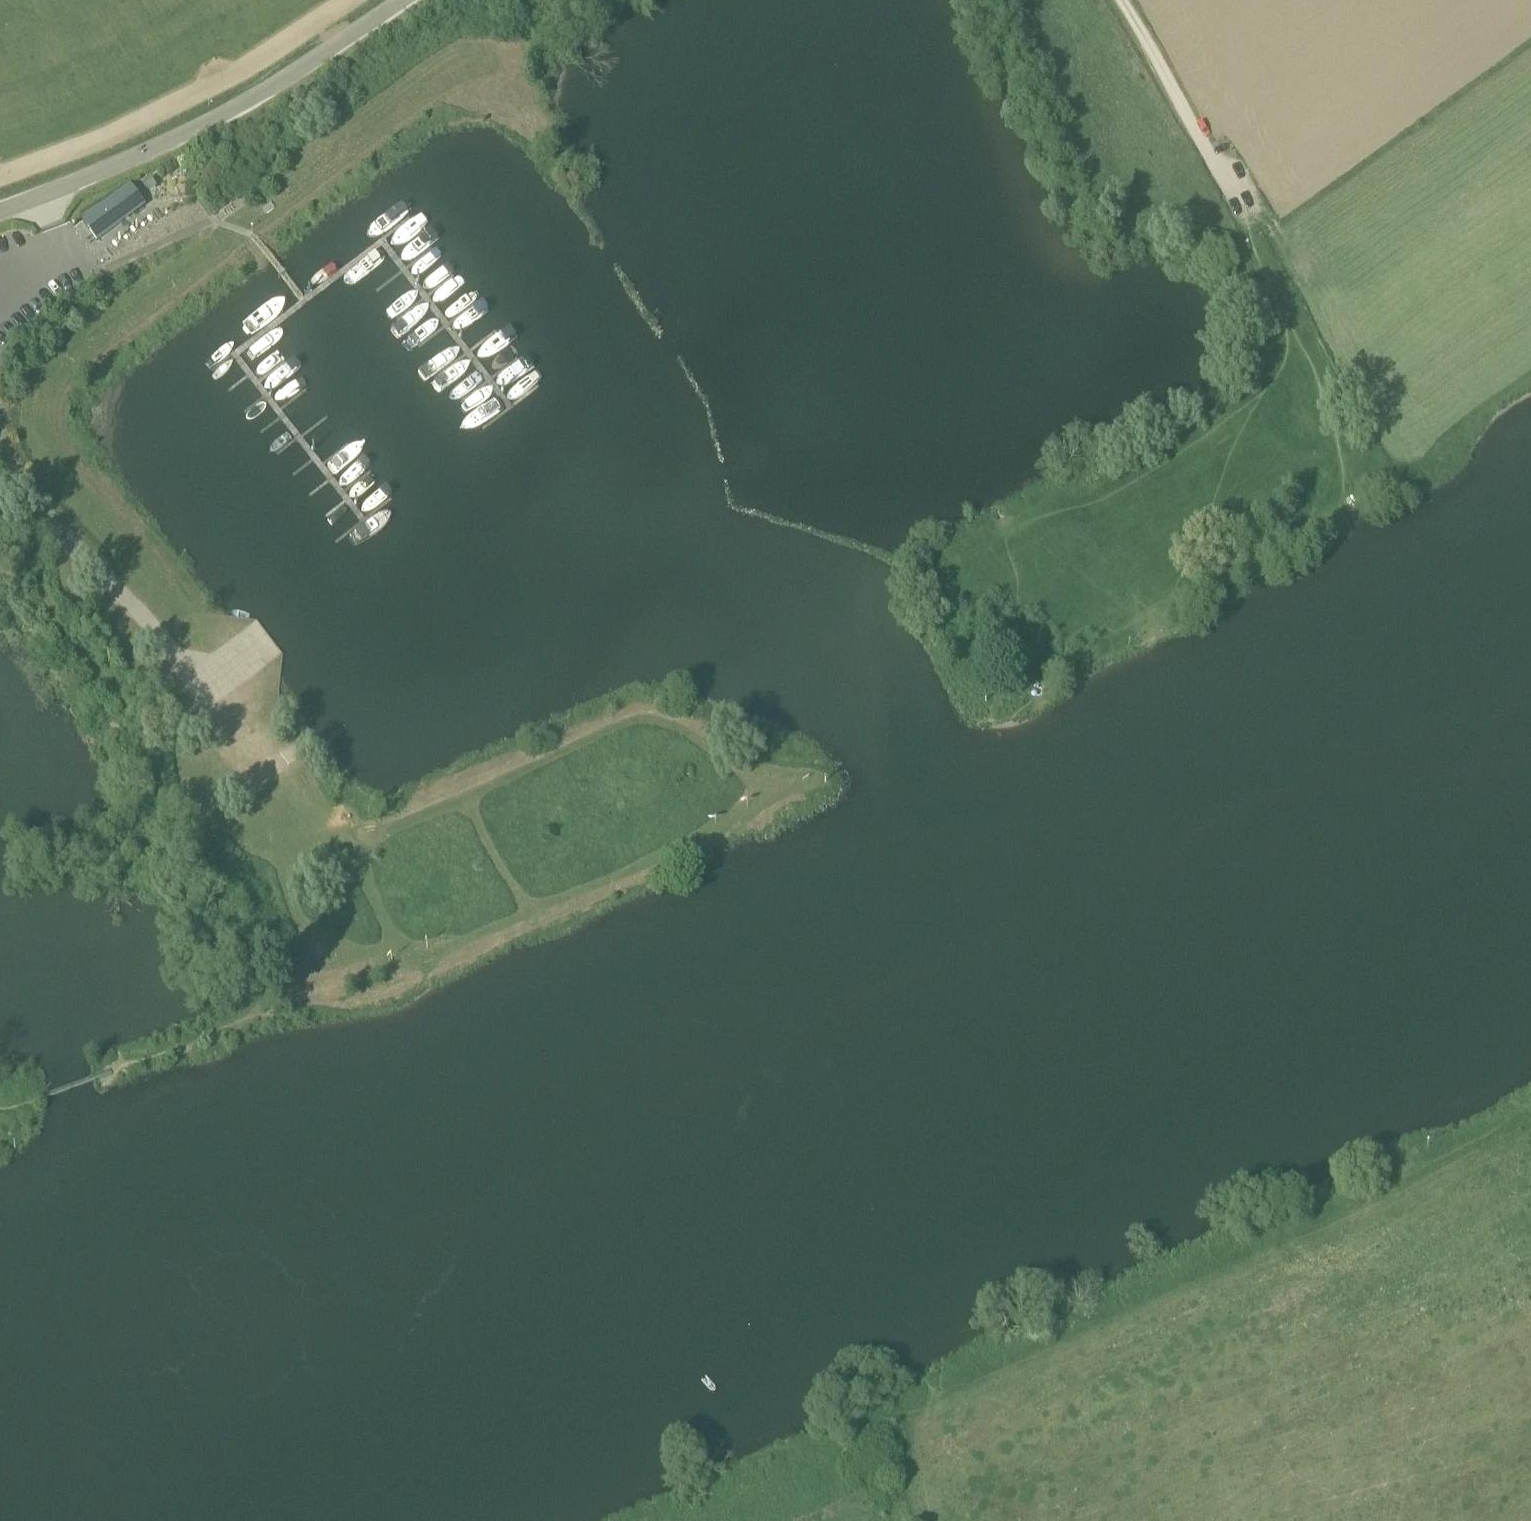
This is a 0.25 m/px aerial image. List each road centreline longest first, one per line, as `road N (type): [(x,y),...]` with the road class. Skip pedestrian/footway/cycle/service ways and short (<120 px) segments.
road 1 (unclassified): [(0,212),(234,110),(399,0)]
road 2 (track): [(1122,0),(1245,212)]

